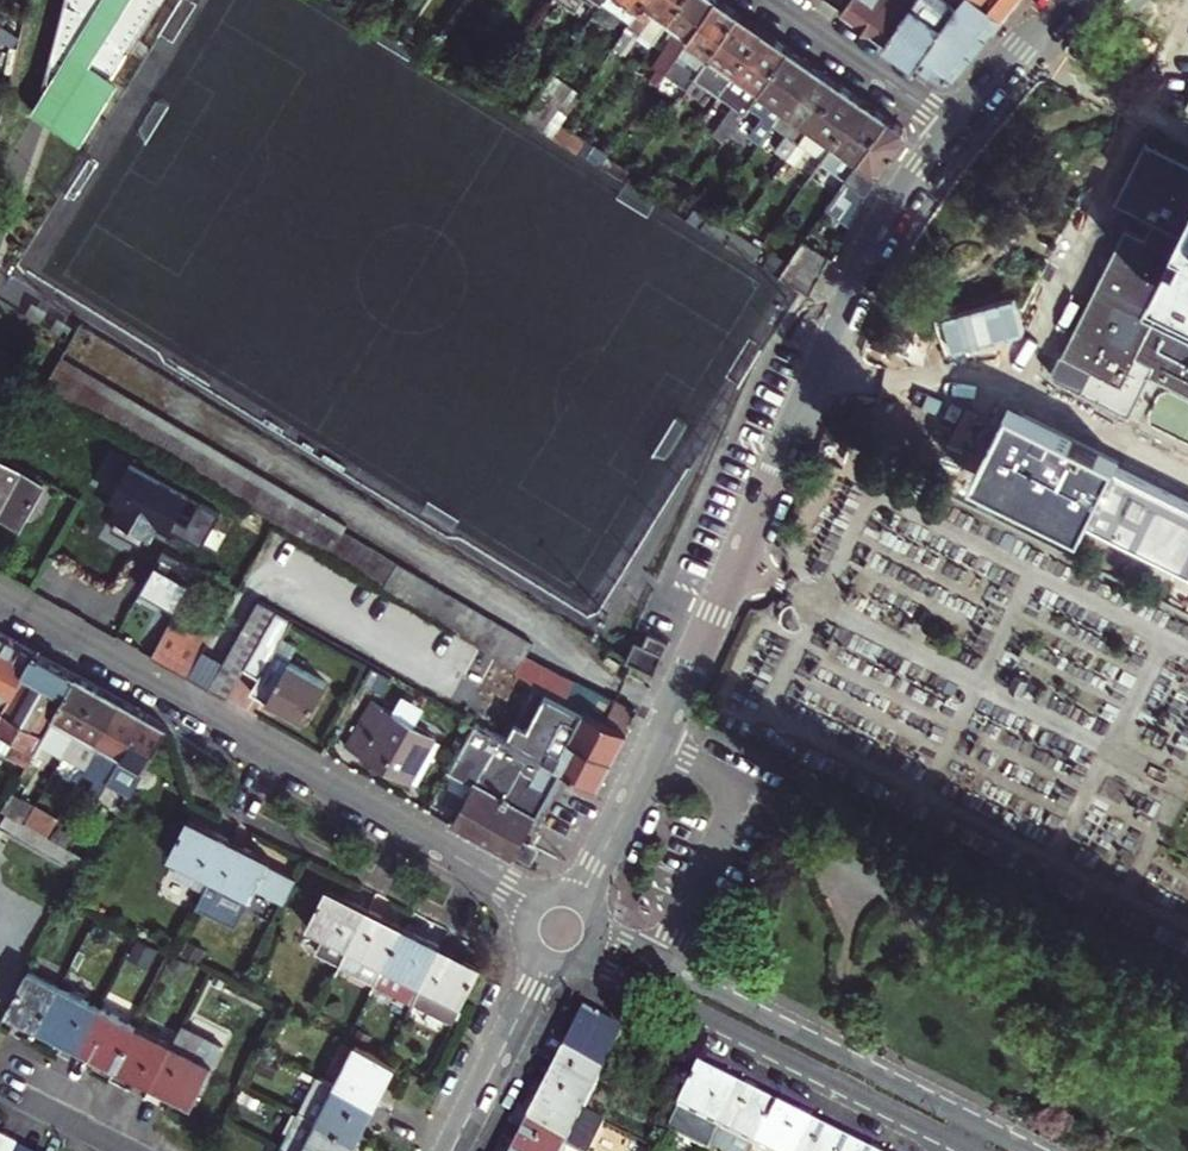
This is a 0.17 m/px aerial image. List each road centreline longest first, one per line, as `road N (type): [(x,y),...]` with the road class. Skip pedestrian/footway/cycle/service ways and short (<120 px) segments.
road 1 (residential): [(956,129),(852,294),(582,899)]
road 2 (residential): [(0,600),(533,905)]
road 3 (residential): [(567,970),(616,973),(961,1149)]
road 4 (residential): [(973,1125),(621,945),(597,917)]
road 5 (residential): [(770,0),(956,129)]
road 6 (residential): [(545,967),(452,1150)]
road 7 (residential): [(1062,0),(956,129)]
road 8 (residential): [(7,1092),(127,1150)]

